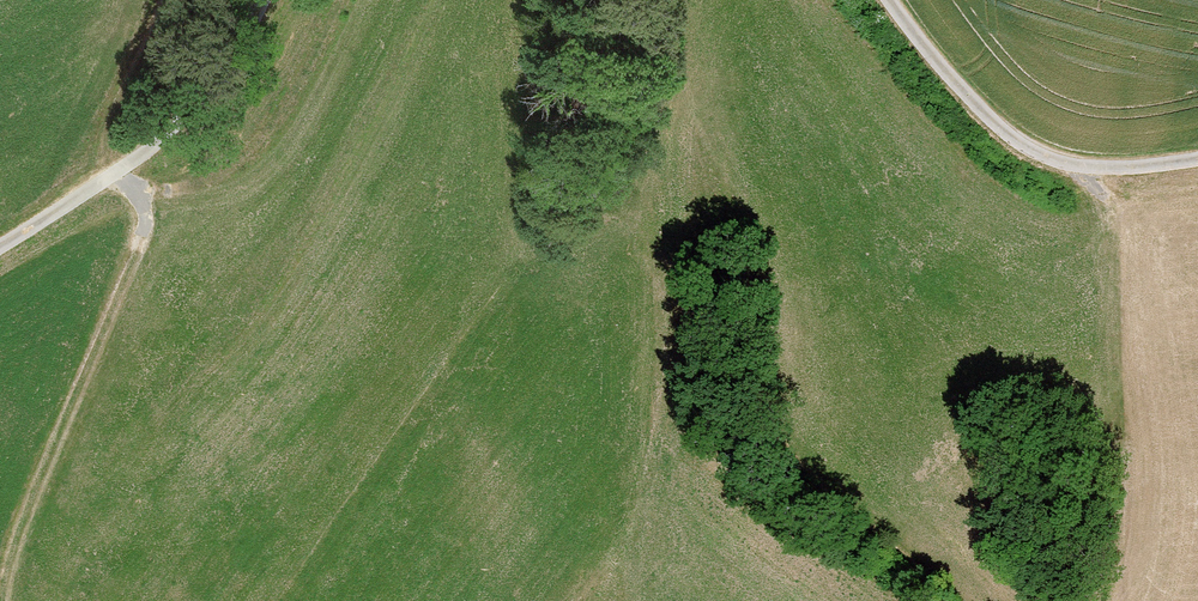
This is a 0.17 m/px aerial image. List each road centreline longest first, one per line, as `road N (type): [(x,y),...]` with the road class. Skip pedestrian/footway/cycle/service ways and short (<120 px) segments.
road 1 (track): [(631,600),(658,414),(652,284),(604,192)]
road 2 (track): [(892,0),(926,51),(1026,146),(1079,165),(1197,155)]
road 3 (track): [(0,242),(208,95),(257,0)]
road 4 (track): [(114,168),(105,119),(160,0)]

